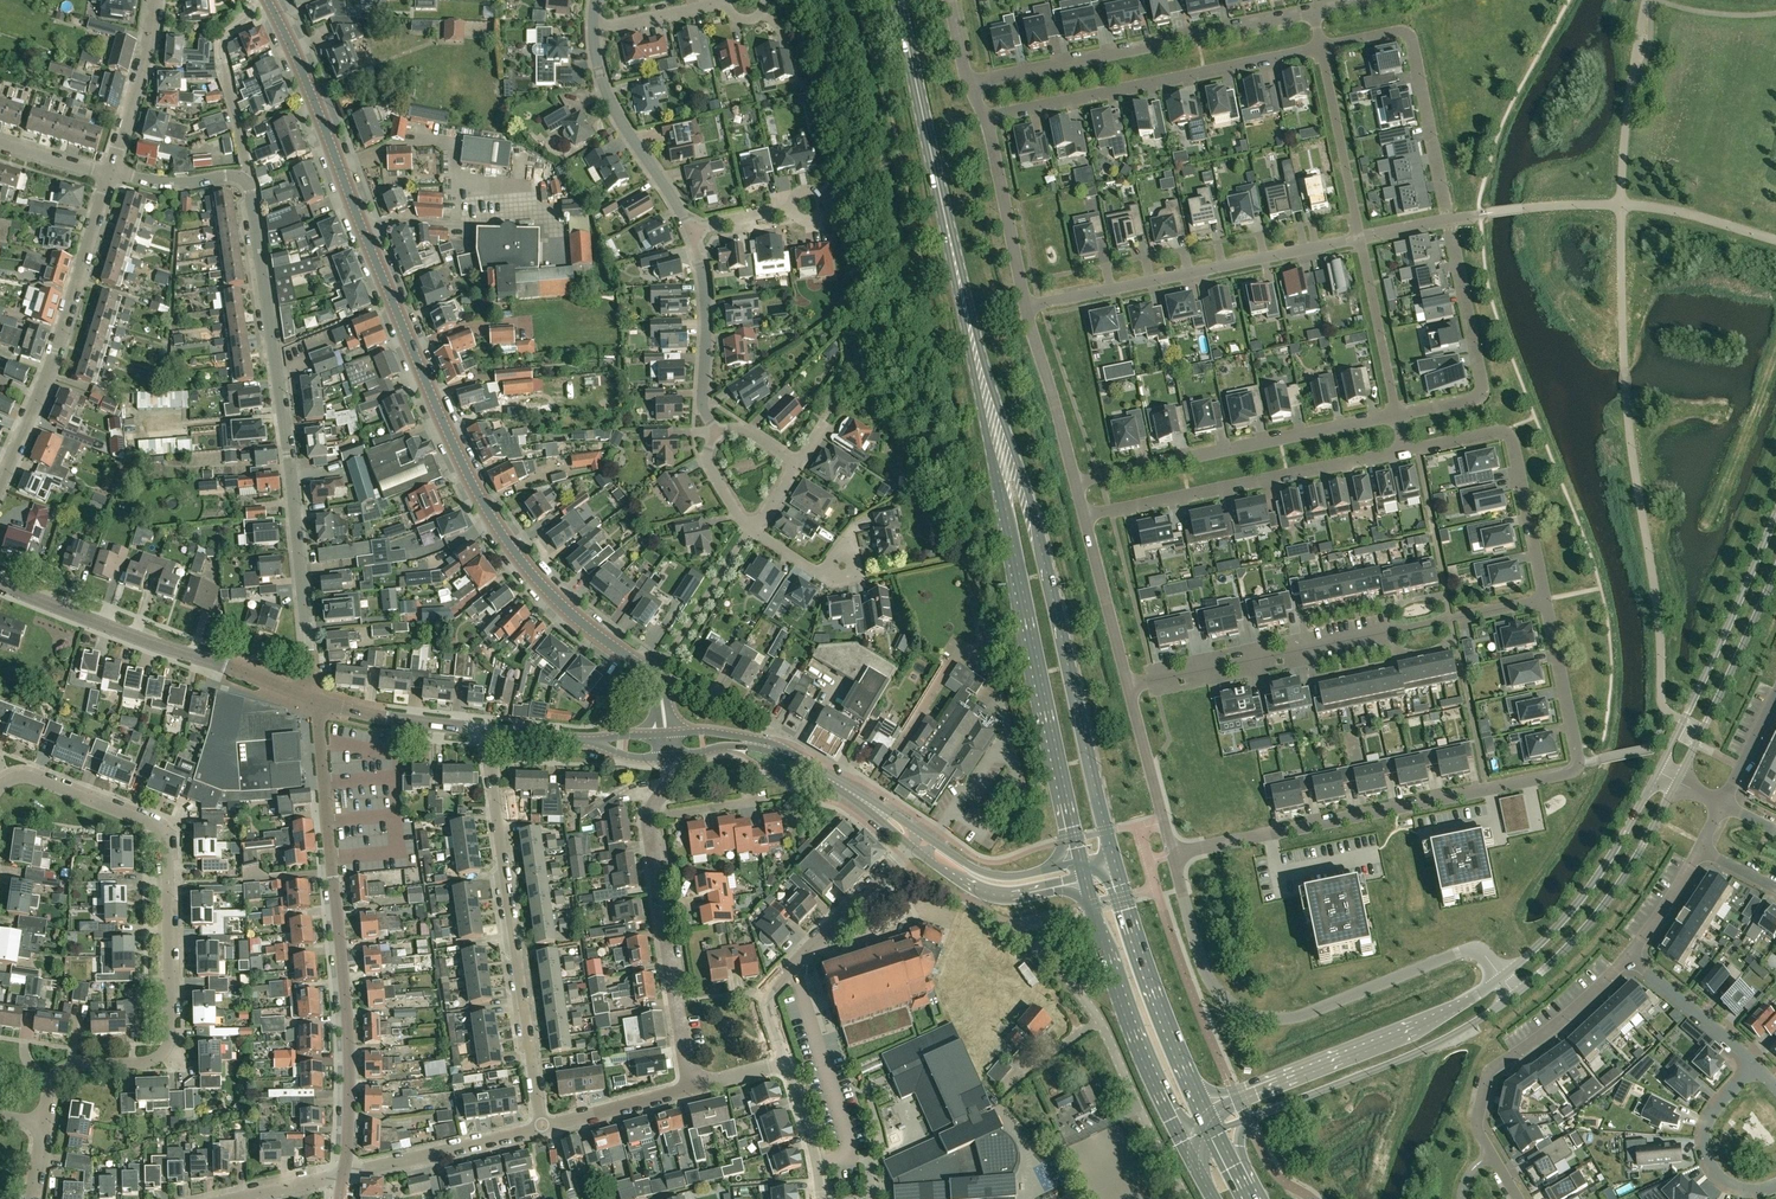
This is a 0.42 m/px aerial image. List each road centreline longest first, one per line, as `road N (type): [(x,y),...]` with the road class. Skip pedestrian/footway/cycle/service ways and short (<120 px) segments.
road 1 (residential): [(657,683),(569,610),(500,535),(460,462),(268,0)]
road 2 (residential): [(1545,595),(1577,748),(1572,769),(1173,854)]
road 3 (primary): [(1111,863),(1040,546),(963,297)]
road 4 (primary): [(963,297),(1081,861)]
road 5 (residential): [(45,1126),(63,1071),(161,1059),(173,1043),(166,850),(157,828),(34,779),(0,788)]
road 6 (residential): [(315,700),(249,177)]
road 7 (residential): [(344,1174),(349,1025),(315,700)]
road 8 (residential): [(899,854),(933,885),(1010,925),(1073,983),(1187,1198)]
road 9 (residential): [(1502,977),(1477,950),(1465,950),(1317,1008),(1281,1018),(1250,1014),(1205,975),(1173,854)]
road 10 (residential): [(1545,595),(1127,689)]
road 11 (residential): [(542,1128),(486,730)]
road 12 (residential): [(969,87),(1314,14)]
road 13 (residential): [(1026,310),(1360,237)]
road 14 (residential): [(988,117),(1321,48)]
road 15 (tertiary): [(315,700),(157,646),(0,580)]
road 16 (residential): [(1075,485),(1397,414)]
road 17 (residential): [(111,173),(53,356),(0,481)]
road 18 (residential): [(1083,517),(1404,451)]
road 19 (residential): [(1629,955),(1578,1006),(1489,1072),(1478,1128),(1516,1198)]
road 20 (primary): [(963,297),(898,0)]
road 21 (tertiary): [(1246,1120),(1417,1053),(1514,994)]
road 22 (tertiary): [(1775,515),(1657,771)]
road 23 (primary): [(1084,875),(1126,1018),(1180,1136)]
road 24 (residential): [(1449,219),(1409,35),(1321,48)]
road 25 (tertiary): [(1502,977),(1419,1026),(1255,1090)]
road 26 (residential): [(692,1087),(650,818)]
road 27 (tertiary): [(1514,994),(1602,907),(1677,781)]
road 28 (residential): [(1404,451),(1509,435),(1545,595)]
road 29 (residential): [(1397,414),(1478,397),(1483,387),(1449,219)]
road 30 (tertiary): [(1657,771),(1586,892),(1502,977)]
road 31 (primary): [(1191,1087),(1111,863)]
road 32 (tertiary): [(1677,781),(1775,567)]
road 33 (residential): [(693,234),(610,100),(593,30)]
road 34 (residential): [(344,1174),(542,1128)]
road 35 (residential): [(716,432),(702,402),(706,302),(693,234)]
road 36 (residential): [(1026,310),(988,117)]
road 37 (residential): [(766,995),(899,854)]
road 38 (residential): [(1321,48),(1360,237)]
road 39 (residential): [(1775,1182),(1730,1185),(1708,1154),(1718,1108),(1755,1065)]
road 40 (tertiary): [(840,785),(752,744),(667,744)]
road 41 (residential): [(1075,485),(1026,310)]
road 42 (tertiary): [(667,744),(486,730)]
road 43 (residential): [(1360,237),(1397,414)]
road 44 (residential): [(157,0),(111,173)]
road 45 (residential): [(1127,689),(1083,517)]
road 46 (tertiary): [(486,730),(315,700)]
road 47 (residential): [(1173,854),(1127,689)]
road 48 (tertiary): [(924,856),(1004,892),(1084,875)]
road 49 (residential): [(1629,955),(1755,1065)]
road 50 (tertiary): [(1081,861),(995,876),(934,842)]
road 51 (residential): [(542,1128),(692,1087)]
road 52 (residential): [(821,1198),(787,1059)]
road 53 (residential): [(111,173),(184,185),(249,177)]
road 54 (residential): [(728,4),(593,30)]
road 55 (residential): [(249,177),(222,47)]
road 56 (residential): [(1699,848),(1629,955)]
road 57 (residential): [(1775,696),(1722,804)]

